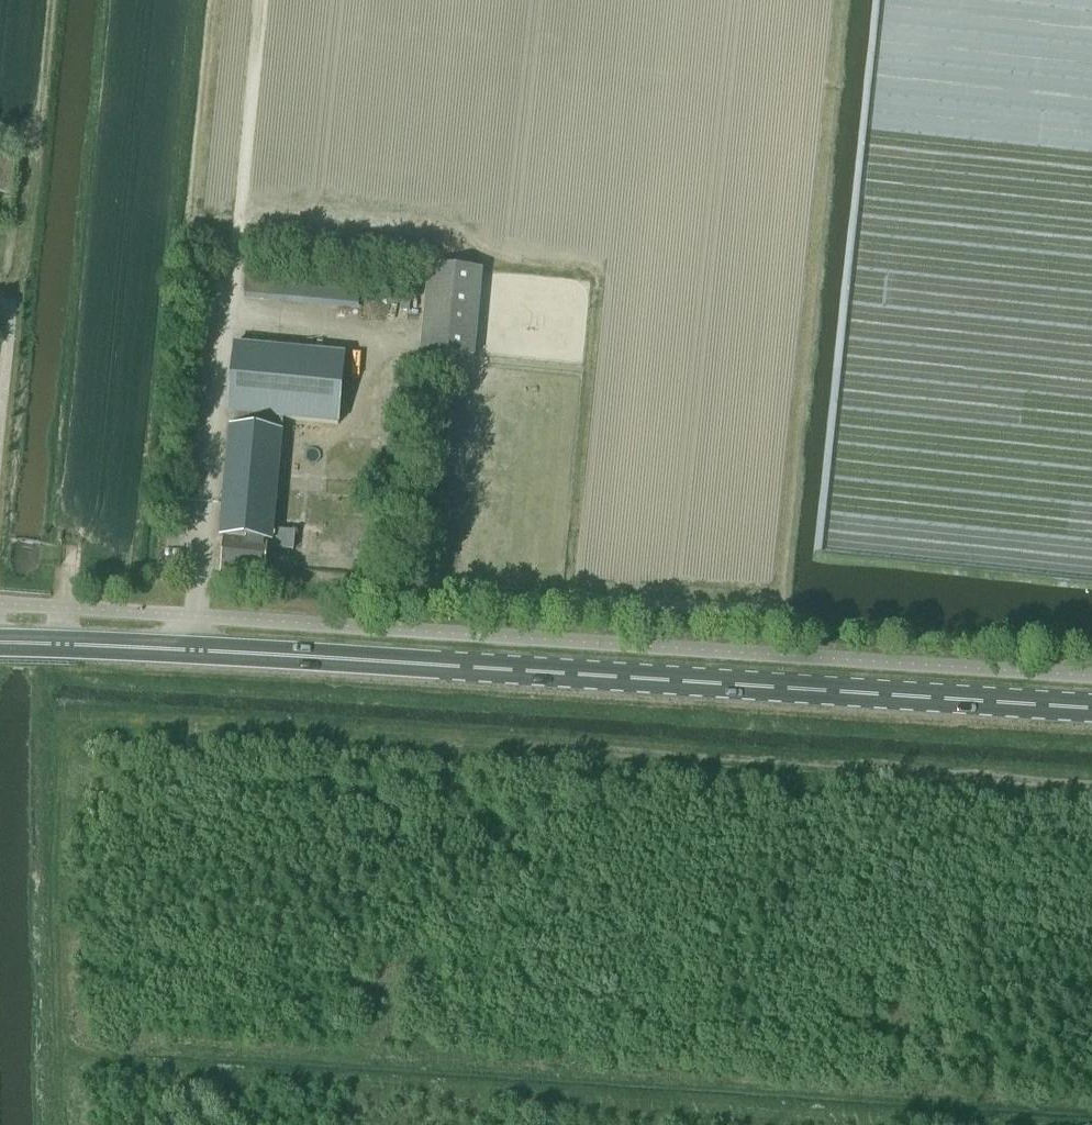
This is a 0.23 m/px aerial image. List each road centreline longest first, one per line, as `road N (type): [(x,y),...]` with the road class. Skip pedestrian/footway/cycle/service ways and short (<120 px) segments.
road 1 (secondary): [(64,641),(1091,706)]
road 2 (track): [(227,283),(254,0)]

